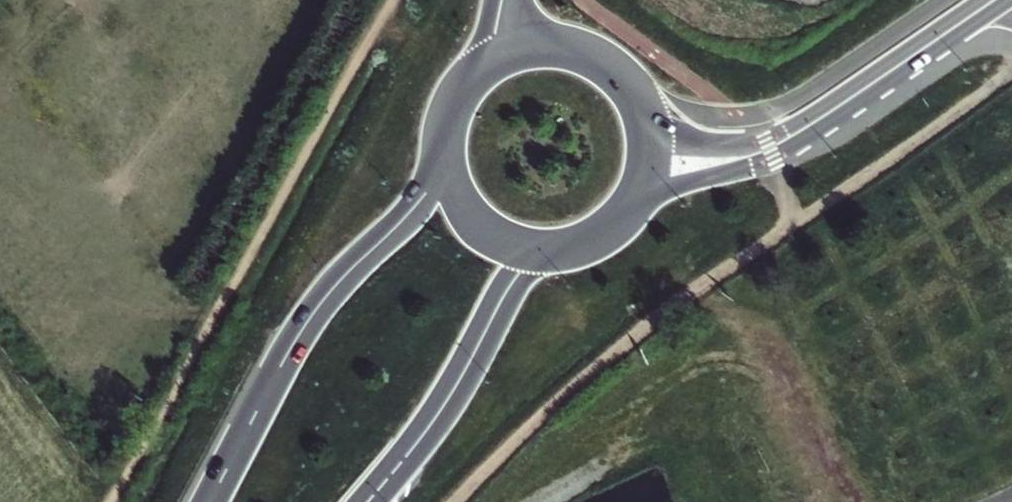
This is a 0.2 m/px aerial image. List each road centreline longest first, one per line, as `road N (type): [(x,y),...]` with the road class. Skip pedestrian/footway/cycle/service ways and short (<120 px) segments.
road 1 (trunk): [(444,137),(415,205),(340,277),(295,338),(210,501)]
road 2 (trunk): [(649,174),(684,174),(766,148),(994,0)]
road 3 (track): [(458,501),(547,411),(736,262)]
road 4 (track): [(736,262),(1011,80)]
road 5 (trunk): [(369,501),(460,386),(513,282),(564,248)]
road 6 (trunk): [(649,174),(651,122),(627,76),(584,47),(533,42)]
road 7 (trunk): [(444,137),(452,187),(484,227),(514,243),(564,248)]
road 8 (track): [(849,501),(770,352)]

